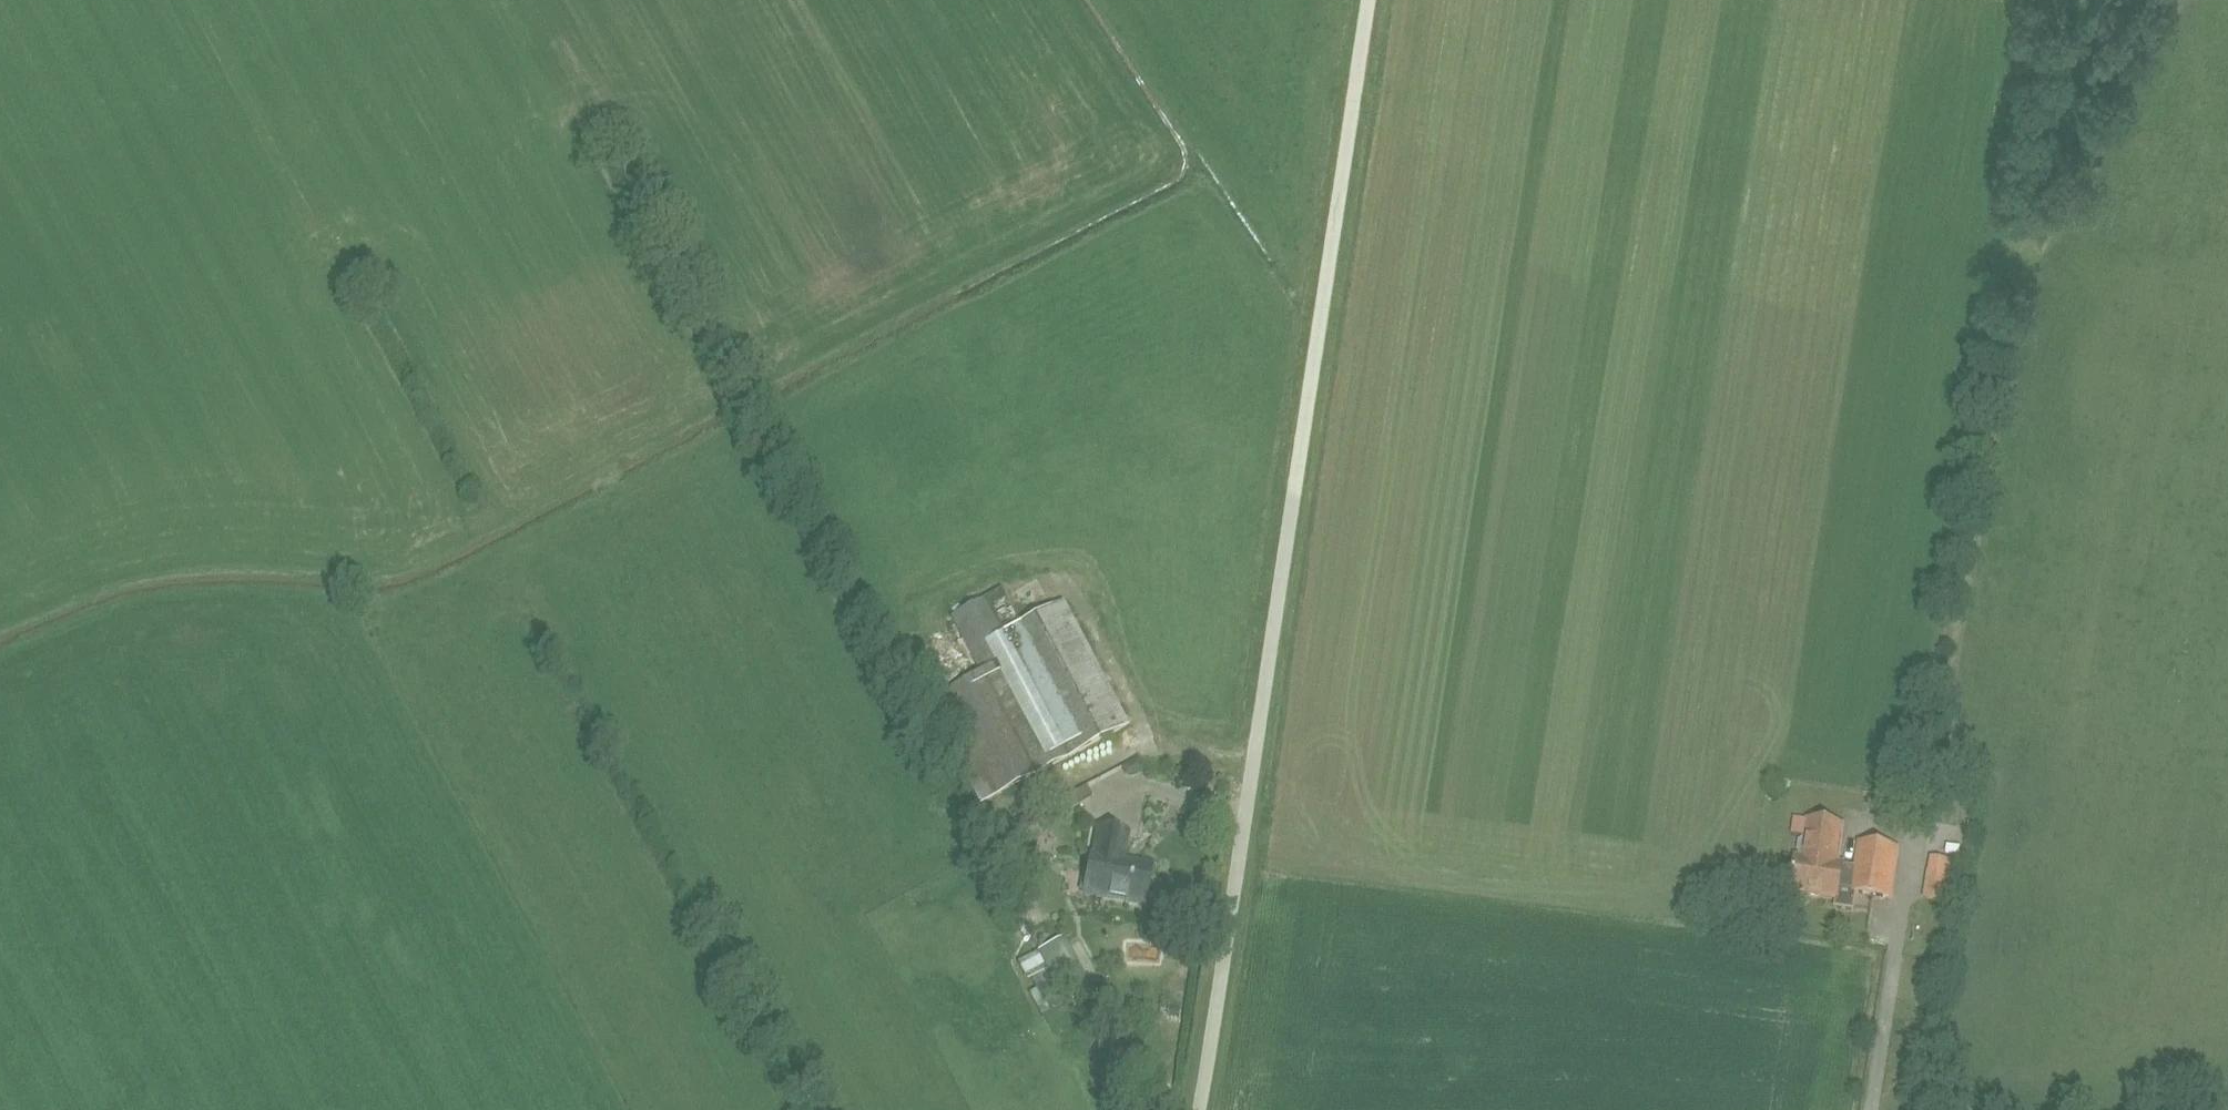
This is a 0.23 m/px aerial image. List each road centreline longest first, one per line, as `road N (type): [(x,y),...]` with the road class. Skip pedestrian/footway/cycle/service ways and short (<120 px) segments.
road 1 (unclassified): [(1199,1109),(1362,0)]
road 2 (unclassified): [(1876,1109),(1910,889)]

